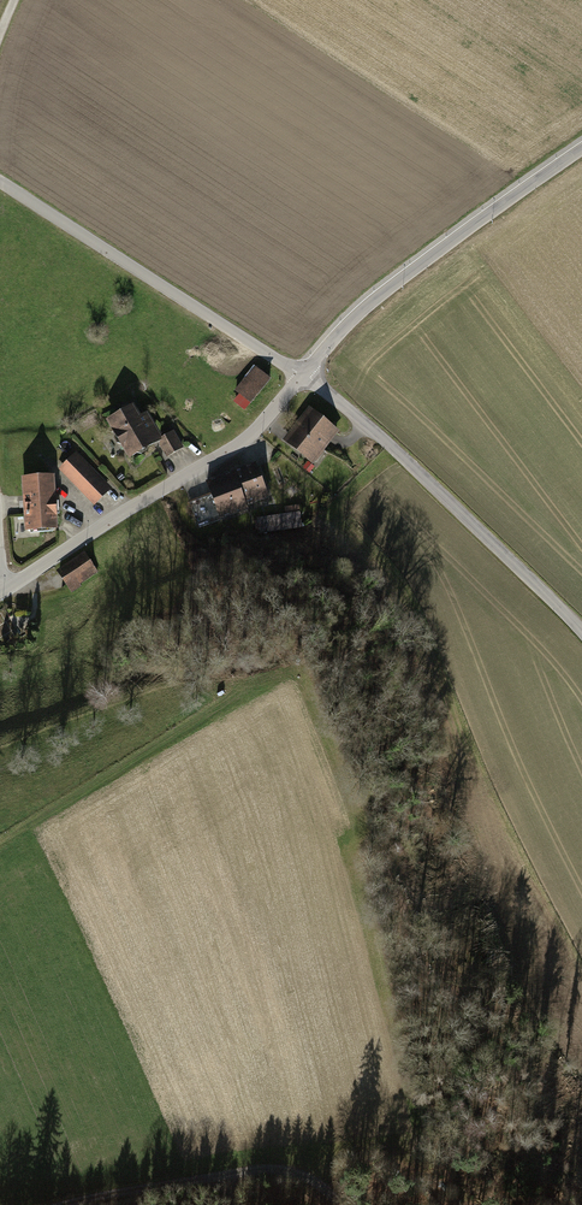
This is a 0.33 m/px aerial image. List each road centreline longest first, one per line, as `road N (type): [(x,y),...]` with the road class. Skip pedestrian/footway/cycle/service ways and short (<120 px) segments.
road 1 (tertiary): [(302,375),(387,443),(581,631)]
road 2 (residential): [(302,375),(220,459),(3,591)]
road 3 (tertiary): [(581,149),(392,286),(302,375)]
road 4 (residential): [(0,182),(302,375)]
road 5 (track): [(337,1204),(324,1187),(278,1171),(53,1204)]
road 6 (track): [(0,844),(216,707)]

